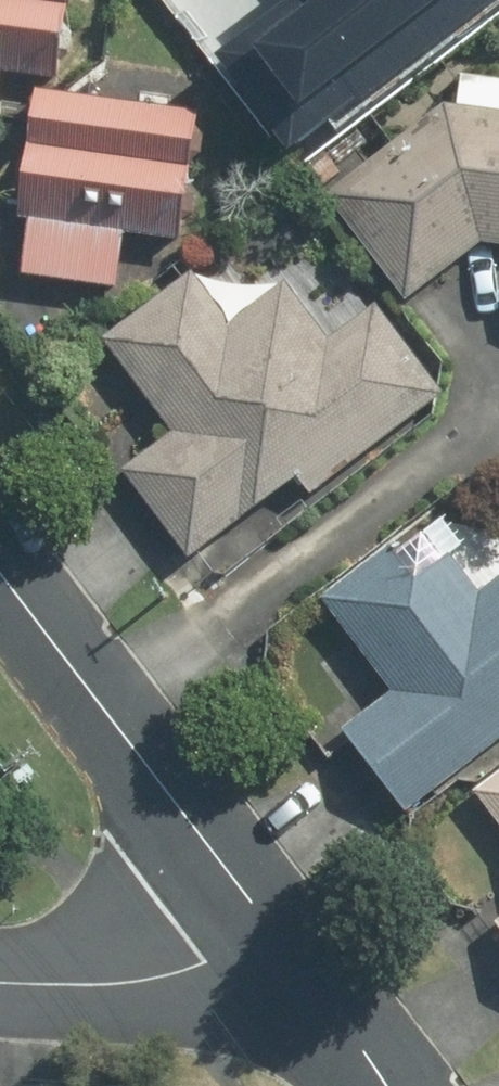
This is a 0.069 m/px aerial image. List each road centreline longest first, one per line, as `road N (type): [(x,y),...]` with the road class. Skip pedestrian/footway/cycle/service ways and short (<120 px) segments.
road 1 (residential): [(268,921),(0,571)]
road 2 (residential): [(0,983),(148,979),(207,961),(268,921)]
road 3 (residential): [(388,1085),(268,921)]

